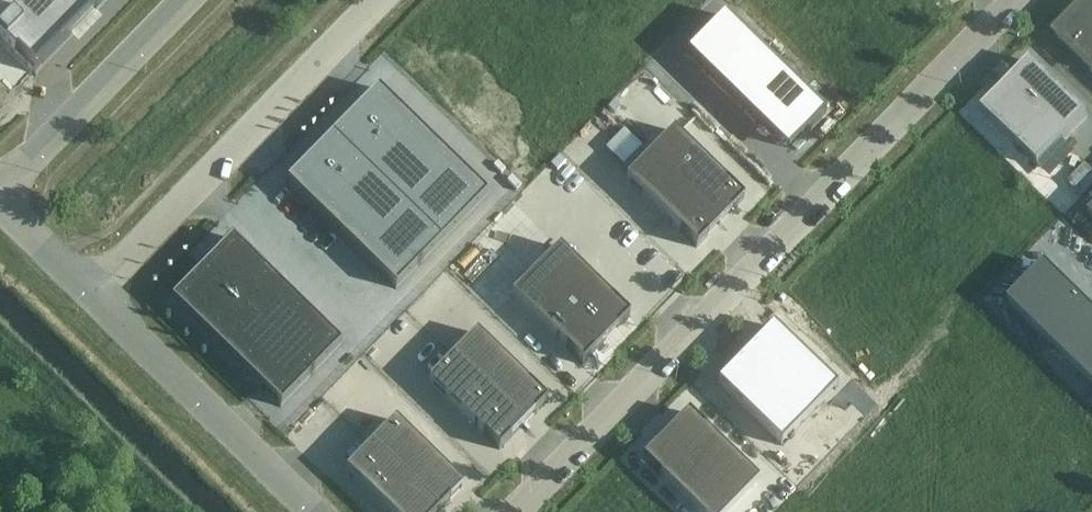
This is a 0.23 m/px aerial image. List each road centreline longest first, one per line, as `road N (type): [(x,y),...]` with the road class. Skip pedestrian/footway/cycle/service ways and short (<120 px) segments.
road 1 (unclassified): [(514,511),(1017,0)]
road 2 (unclassified): [(379,0),(96,293)]
road 3 (unclassified): [(96,293),(320,511)]
road 4 (unclassified): [(184,0),(0,189)]
road 5 (unclassified): [(0,201),(96,293)]

